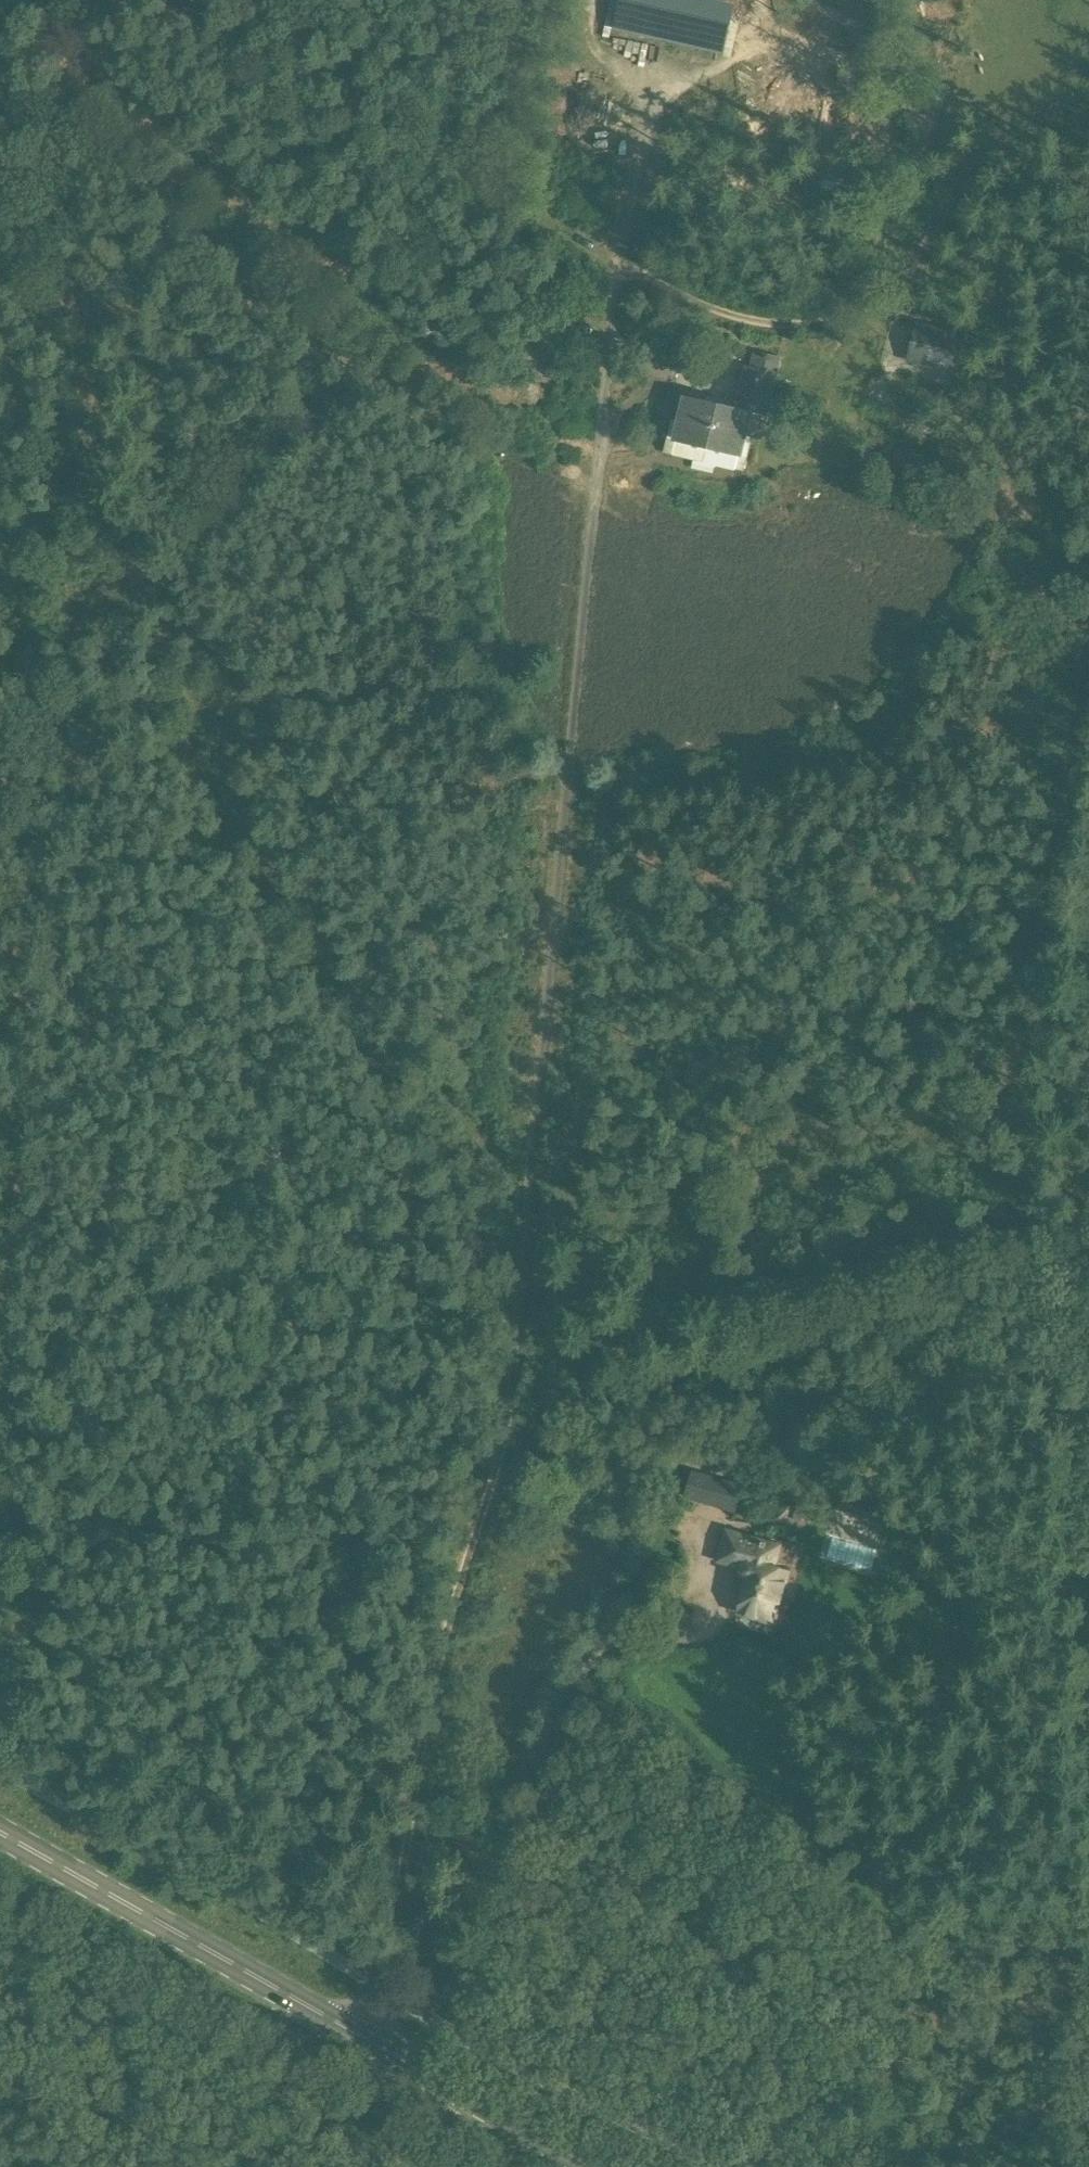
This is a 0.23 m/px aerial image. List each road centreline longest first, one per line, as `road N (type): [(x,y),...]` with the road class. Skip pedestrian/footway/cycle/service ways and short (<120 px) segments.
road 1 (track): [(85,0),(63,176),(75,341),(121,539),(208,737),(299,912),(420,1083),(533,1194)]
road 2 (track): [(167,0),(354,100),(694,304),(743,319),(825,326),(863,304),(871,276),(906,0)]
road 3 (primary): [(574,2166),(0,1842)]
road 4 (track): [(521,1408),(1088,1246)]
road 5 (track): [(615,260),(662,67)]
road 6 (track): [(1076,1250),(1076,1141),(1088,1075)]

